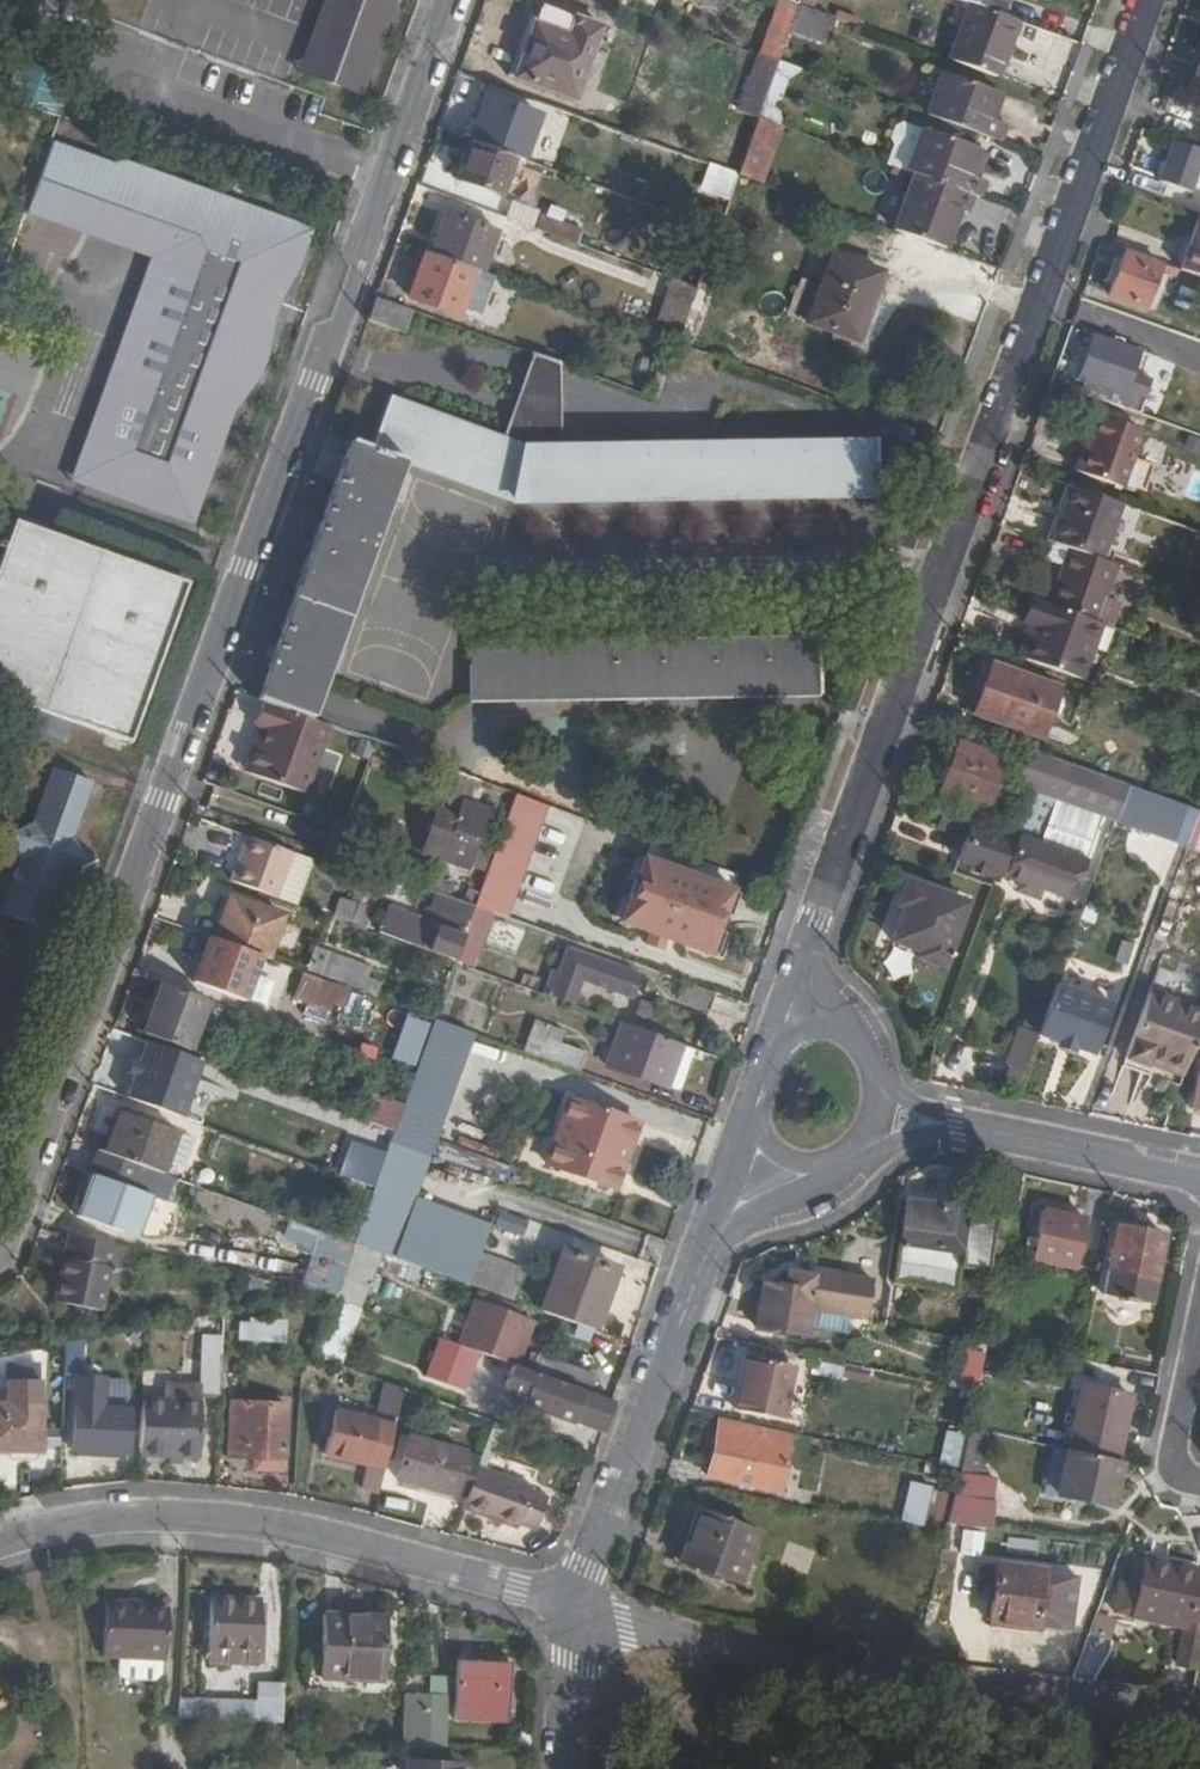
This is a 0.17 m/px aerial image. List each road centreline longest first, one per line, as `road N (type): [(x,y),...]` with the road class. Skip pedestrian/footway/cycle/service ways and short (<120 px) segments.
road 1 (residential): [(453,0),(0,1246)]
road 2 (residential): [(1148,0),(815,919),(800,979)]
road 3 (residential): [(579,1607),(242,1518),(129,1515),(0,1542)]
road 4 (residential): [(711,1239),(579,1607)]
road 5 (residential): [(958,1125),(1199,1176)]
road 6 (residential): [(1199,1327),(1175,1455),(1199,1482)]
road 7 (residential): [(567,1768),(579,1607)]
road 8 (residential): [(800,979),(752,1121)]
road 9 (residential): [(711,1239),(830,1171)]
road 10 (residential): [(880,1074),(852,1027),(800,979)]
road 11 (residential): [(752,1121),(711,1239)]

